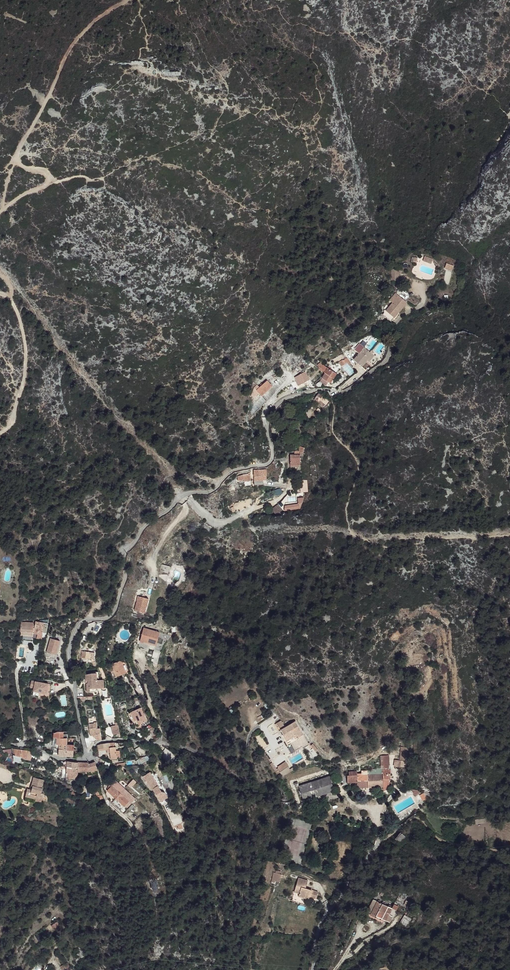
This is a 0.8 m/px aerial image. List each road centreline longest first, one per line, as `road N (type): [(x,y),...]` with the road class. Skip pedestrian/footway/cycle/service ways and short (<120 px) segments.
road 1 (residential): [(86,760),(69,650),(82,621),(113,613),(125,552),(182,494),(211,491),(231,470),(270,461),(268,423),(278,404),(318,389),(348,392),(390,359),(395,324),(424,303)]
road 2 (track): [(17,161),(70,48),(127,0)]
road 3 (residential): [(311,969),(321,923),(379,842)]

